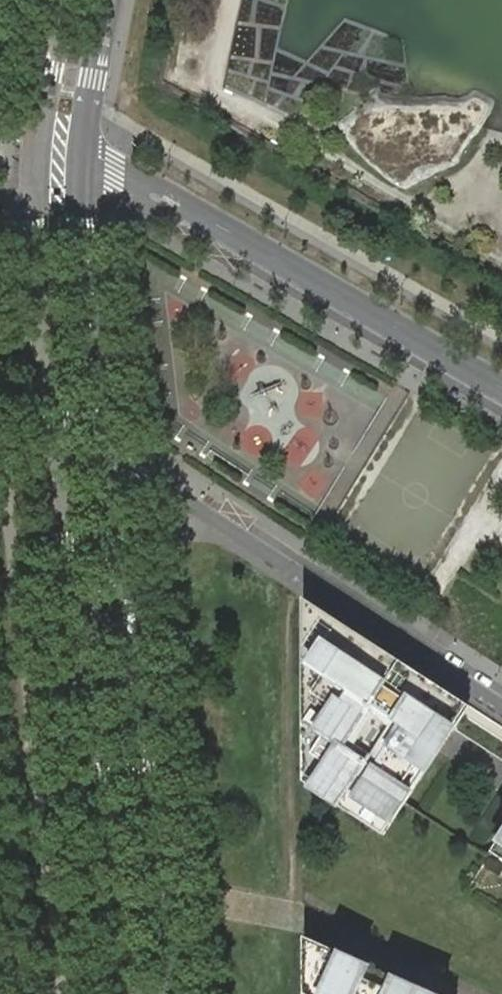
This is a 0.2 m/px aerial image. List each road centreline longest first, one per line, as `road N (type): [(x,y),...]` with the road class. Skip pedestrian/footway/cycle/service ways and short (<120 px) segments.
road 1 (secondary): [(111,472),(167,993)]
road 2 (residential): [(501,387),(115,168),(81,157)]
road 3 (residential): [(501,709),(141,475),(111,472)]
road 4 (secondary): [(81,157),(83,267),(111,472)]
road 5 (secondary): [(109,0),(81,157)]

